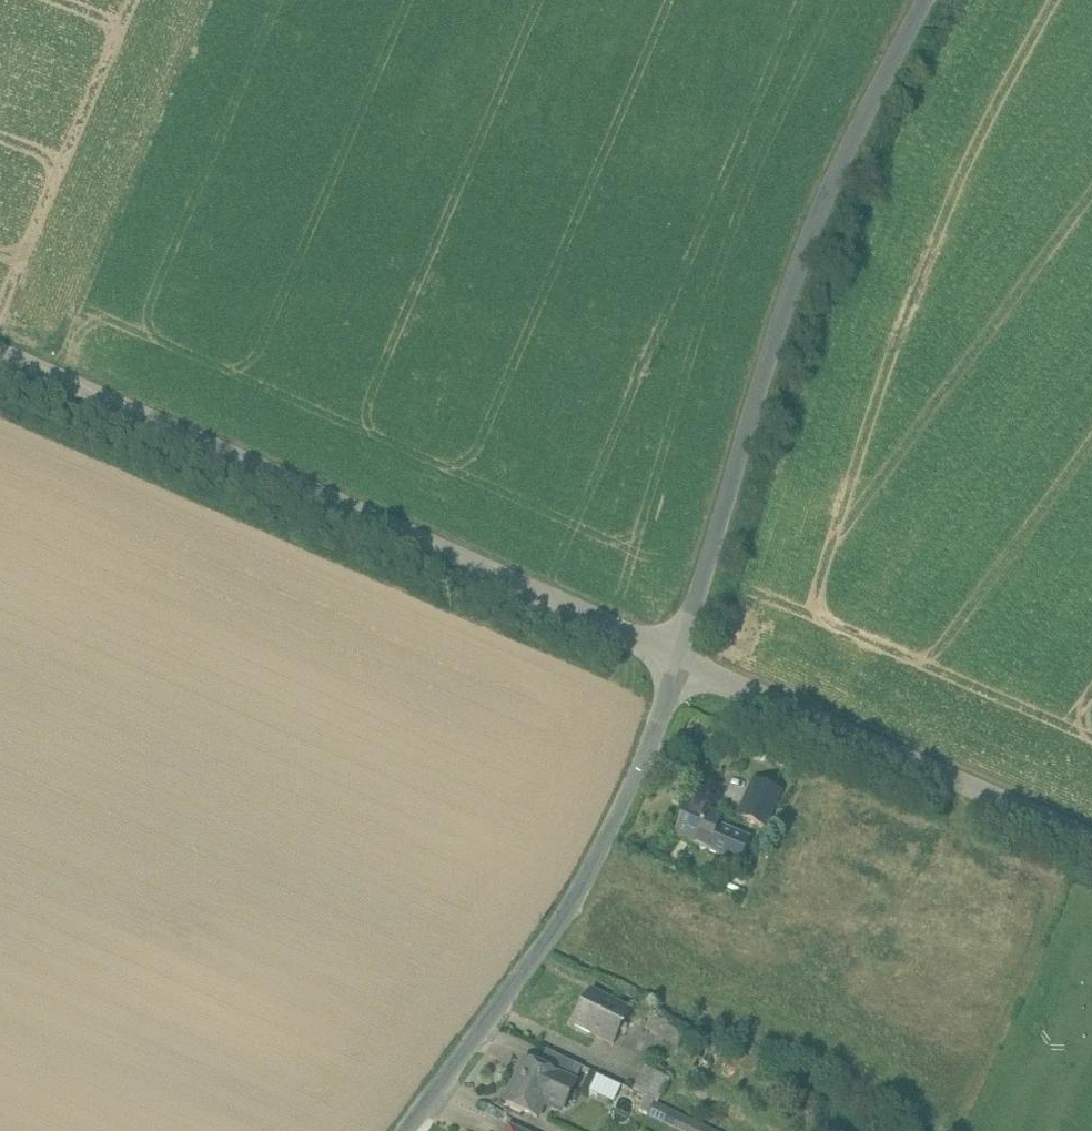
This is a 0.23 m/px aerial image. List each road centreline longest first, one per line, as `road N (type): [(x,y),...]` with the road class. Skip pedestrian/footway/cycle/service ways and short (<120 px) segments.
road 1 (unclassified): [(0,340),(309,478),(674,658)]
road 2 (unclassified): [(674,658),(824,202),(934,0)]
road 3 (unclassified): [(403,1130),(595,858),(639,764),(674,658)]
road 4 (unclassified): [(1091,838),(674,658)]

